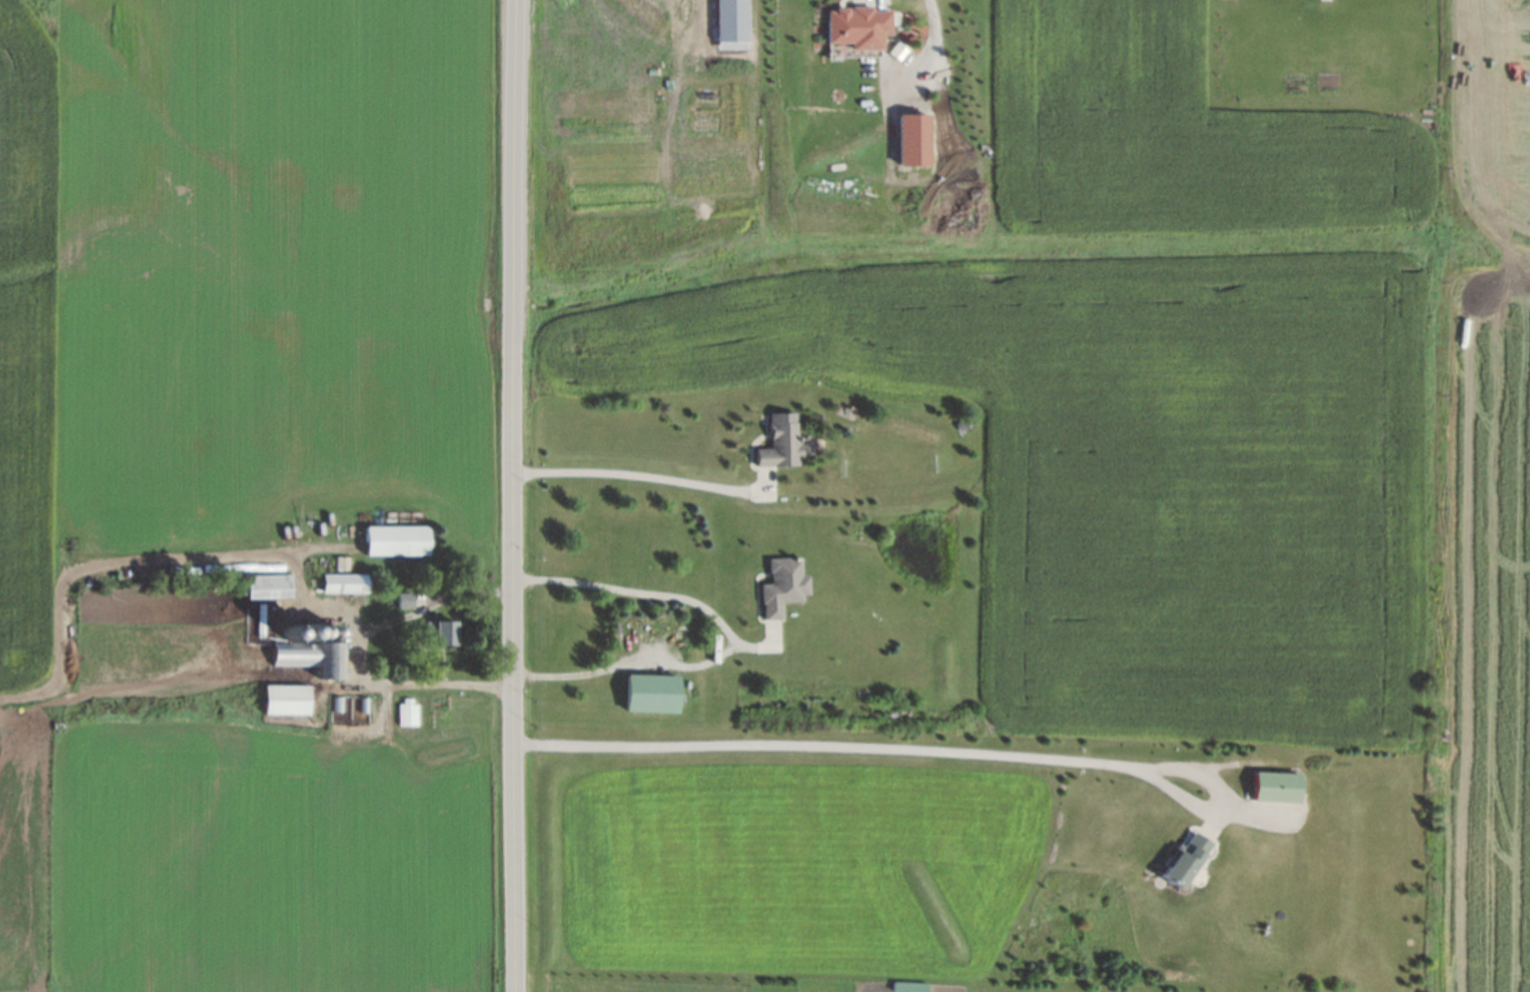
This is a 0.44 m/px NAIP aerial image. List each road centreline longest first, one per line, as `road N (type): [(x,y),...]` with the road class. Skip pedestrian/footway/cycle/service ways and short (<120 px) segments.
road 1 (secondary): [(516,991),(512,0)]

